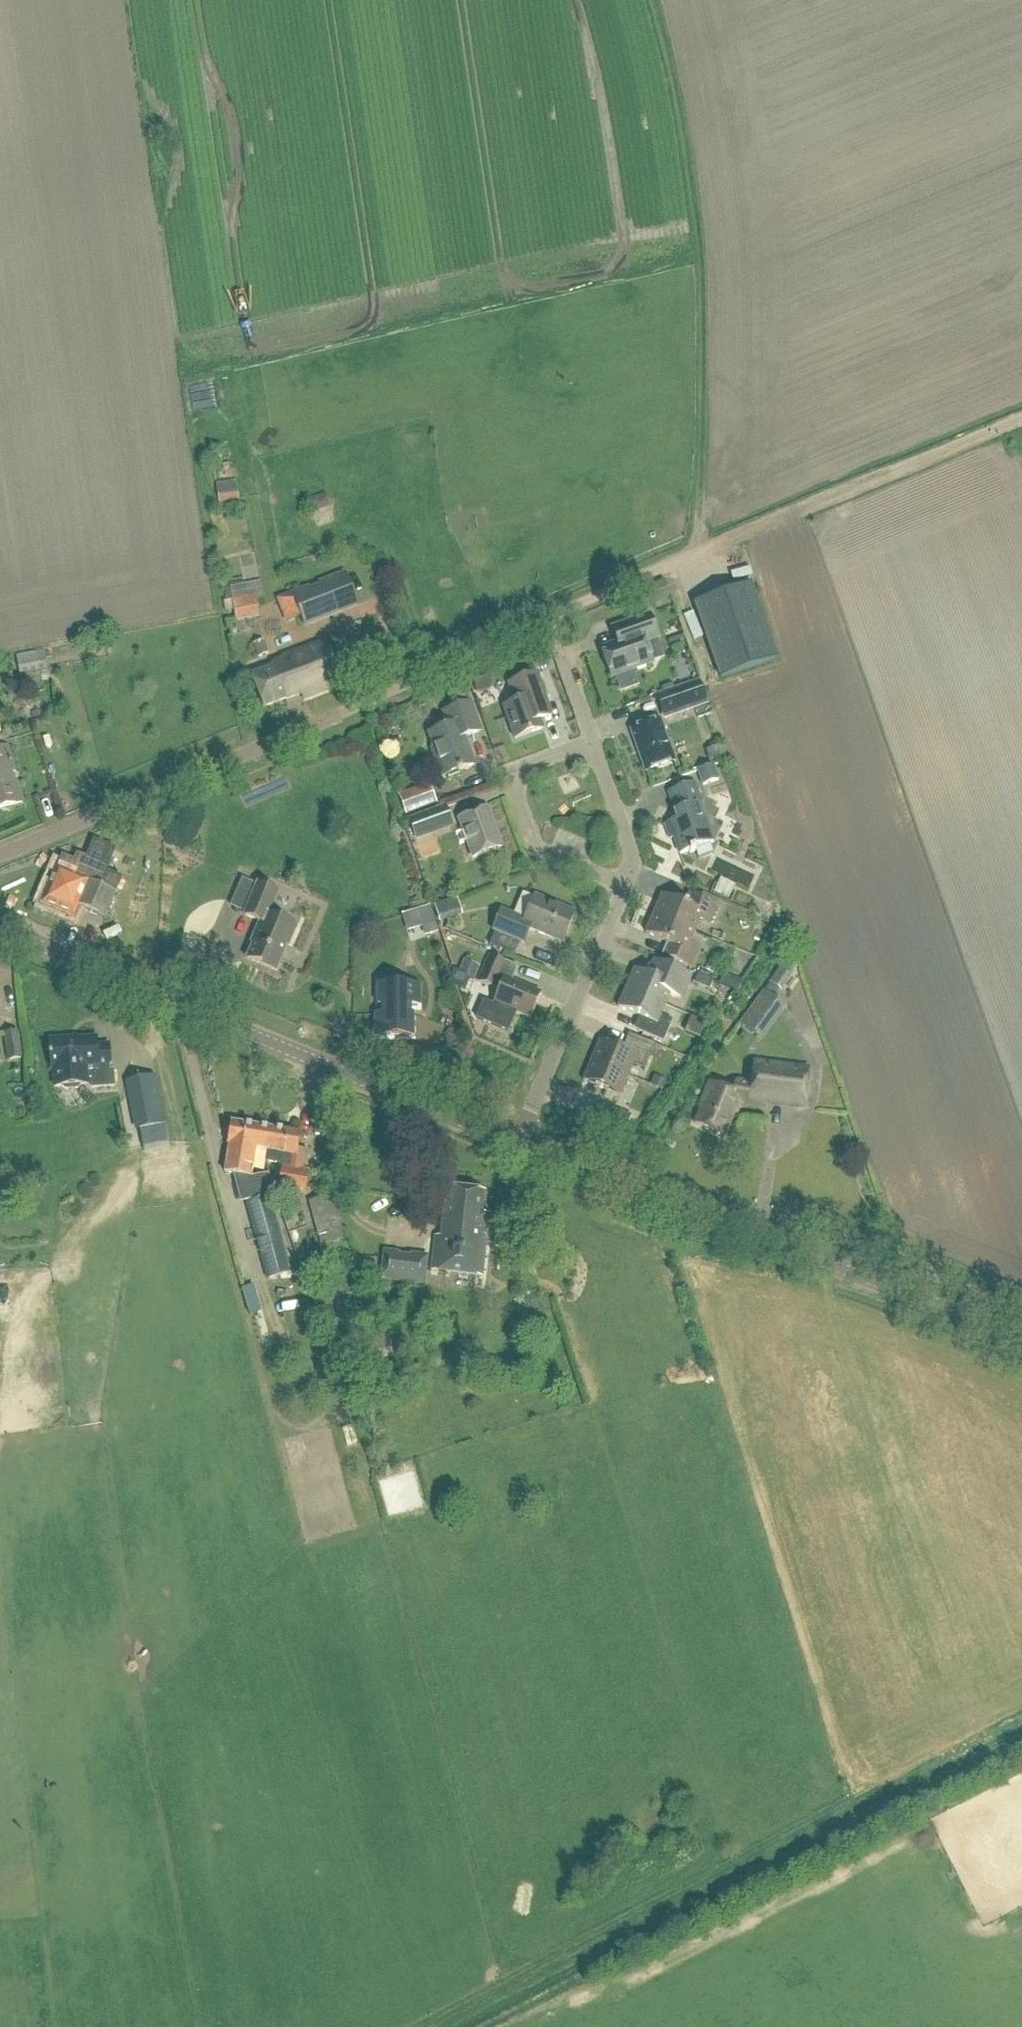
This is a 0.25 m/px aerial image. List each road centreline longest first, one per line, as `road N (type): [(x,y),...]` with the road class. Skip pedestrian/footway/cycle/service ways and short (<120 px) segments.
road 1 (track): [(654,0),(695,198),(702,434),(696,556),(1021,420)]
road 2 (unclassified): [(0,856),(696,556)]
road 3 (tertiary): [(510,1149),(0,930)]
road 4 (tertiary): [(1021,1341),(510,1149)]
road 5 (unclassified): [(510,1149),(621,885)]
road 6 (unclassified): [(621,885),(545,854),(519,803),(517,779),(527,764),(591,742)]
road 7 (unclassified): [(621,885),(628,848),(591,742)]

